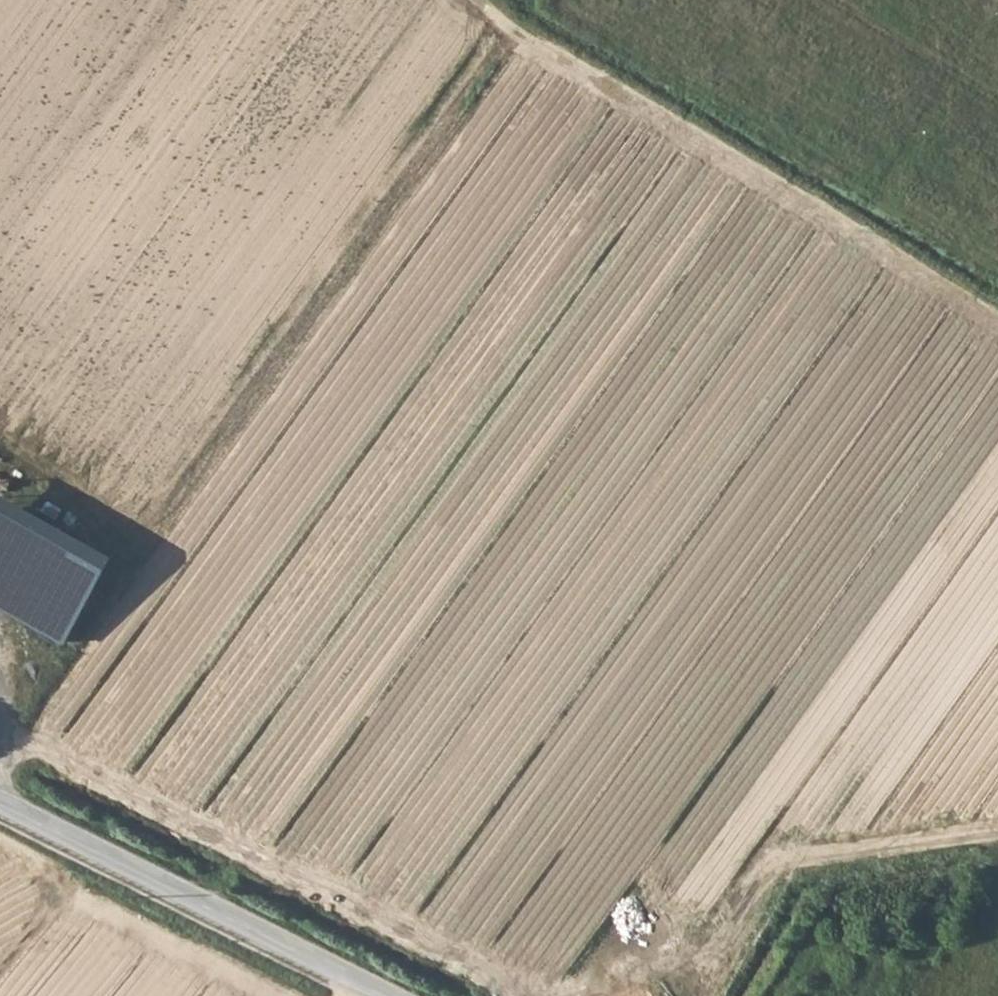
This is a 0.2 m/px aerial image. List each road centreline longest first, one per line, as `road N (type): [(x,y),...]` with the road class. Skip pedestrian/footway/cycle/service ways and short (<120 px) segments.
road 1 (track): [(997,324),(523,38),(479,0)]
road 2 (track): [(518,995),(7,732)]
road 3 (track): [(554,995),(713,946),(777,861),(997,830)]
road 4 (tertiary): [(0,807),(375,995)]

